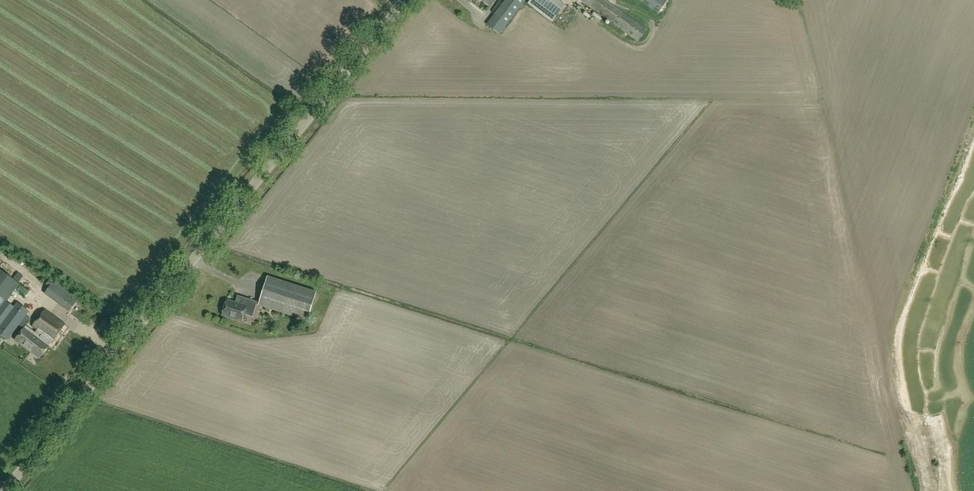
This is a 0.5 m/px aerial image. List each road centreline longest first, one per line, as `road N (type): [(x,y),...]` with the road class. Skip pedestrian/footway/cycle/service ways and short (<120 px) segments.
road 1 (unclassified): [(5,490),(405,0)]

